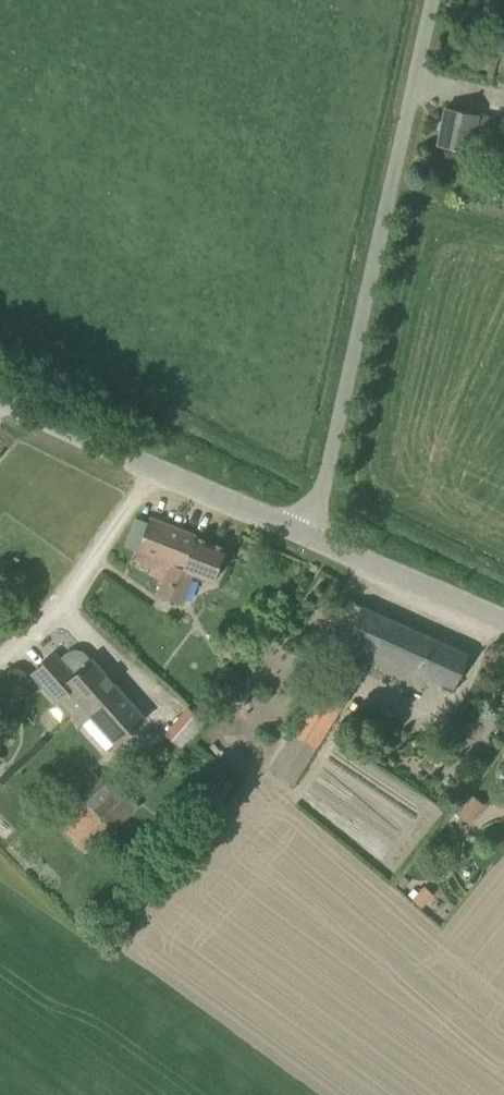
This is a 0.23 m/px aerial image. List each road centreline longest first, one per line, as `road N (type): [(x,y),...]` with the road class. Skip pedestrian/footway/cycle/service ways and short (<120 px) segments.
road 1 (unclassified): [(317,538),(436,0)]
road 2 (tertiary): [(317,538),(0,396)]
road 3 (tertiary): [(503,619),(317,538)]

